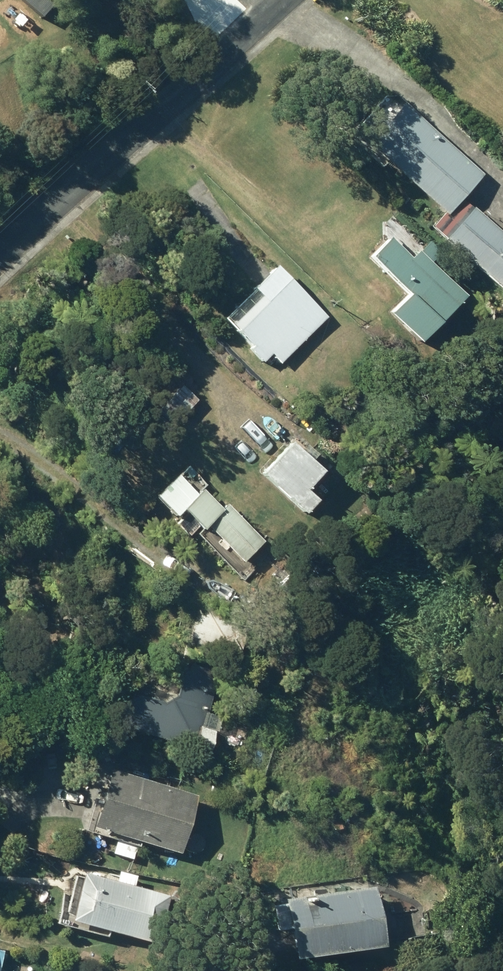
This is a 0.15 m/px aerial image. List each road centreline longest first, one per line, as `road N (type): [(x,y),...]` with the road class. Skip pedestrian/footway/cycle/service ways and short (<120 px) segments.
road 1 (residential): [(0,254),(283,0)]

